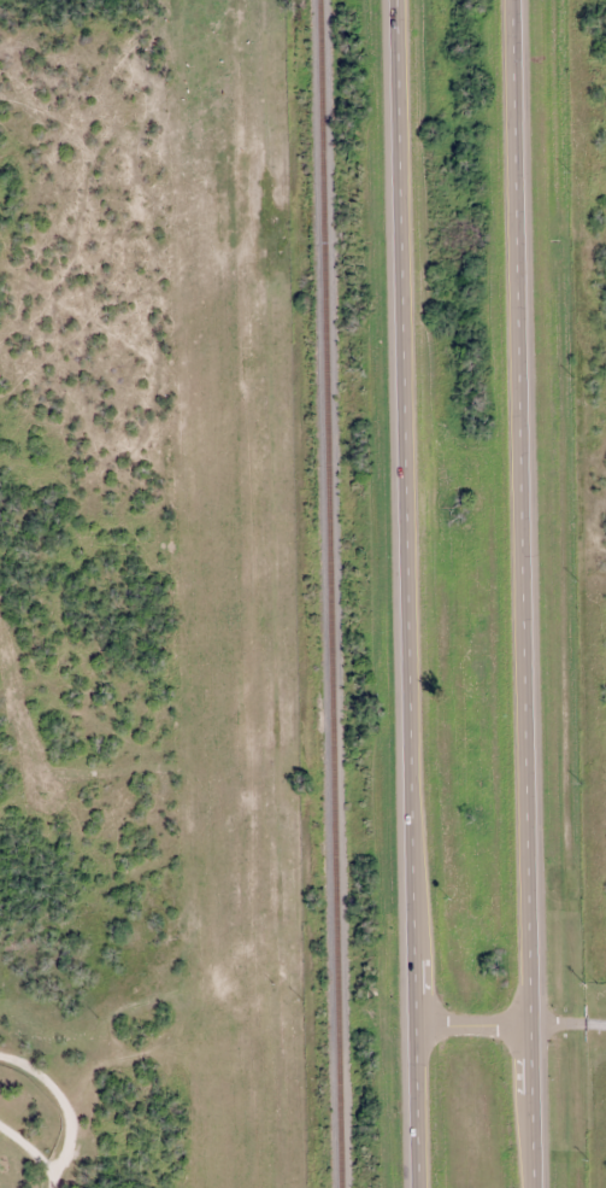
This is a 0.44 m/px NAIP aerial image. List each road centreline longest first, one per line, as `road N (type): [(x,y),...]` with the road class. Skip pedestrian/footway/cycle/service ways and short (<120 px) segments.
road 1 (trunk): [(534,1187),(518,0)]
road 2 (trunk): [(400,0),(416,1187)]
road 3 (residential): [(605,1028),(417,1029)]

